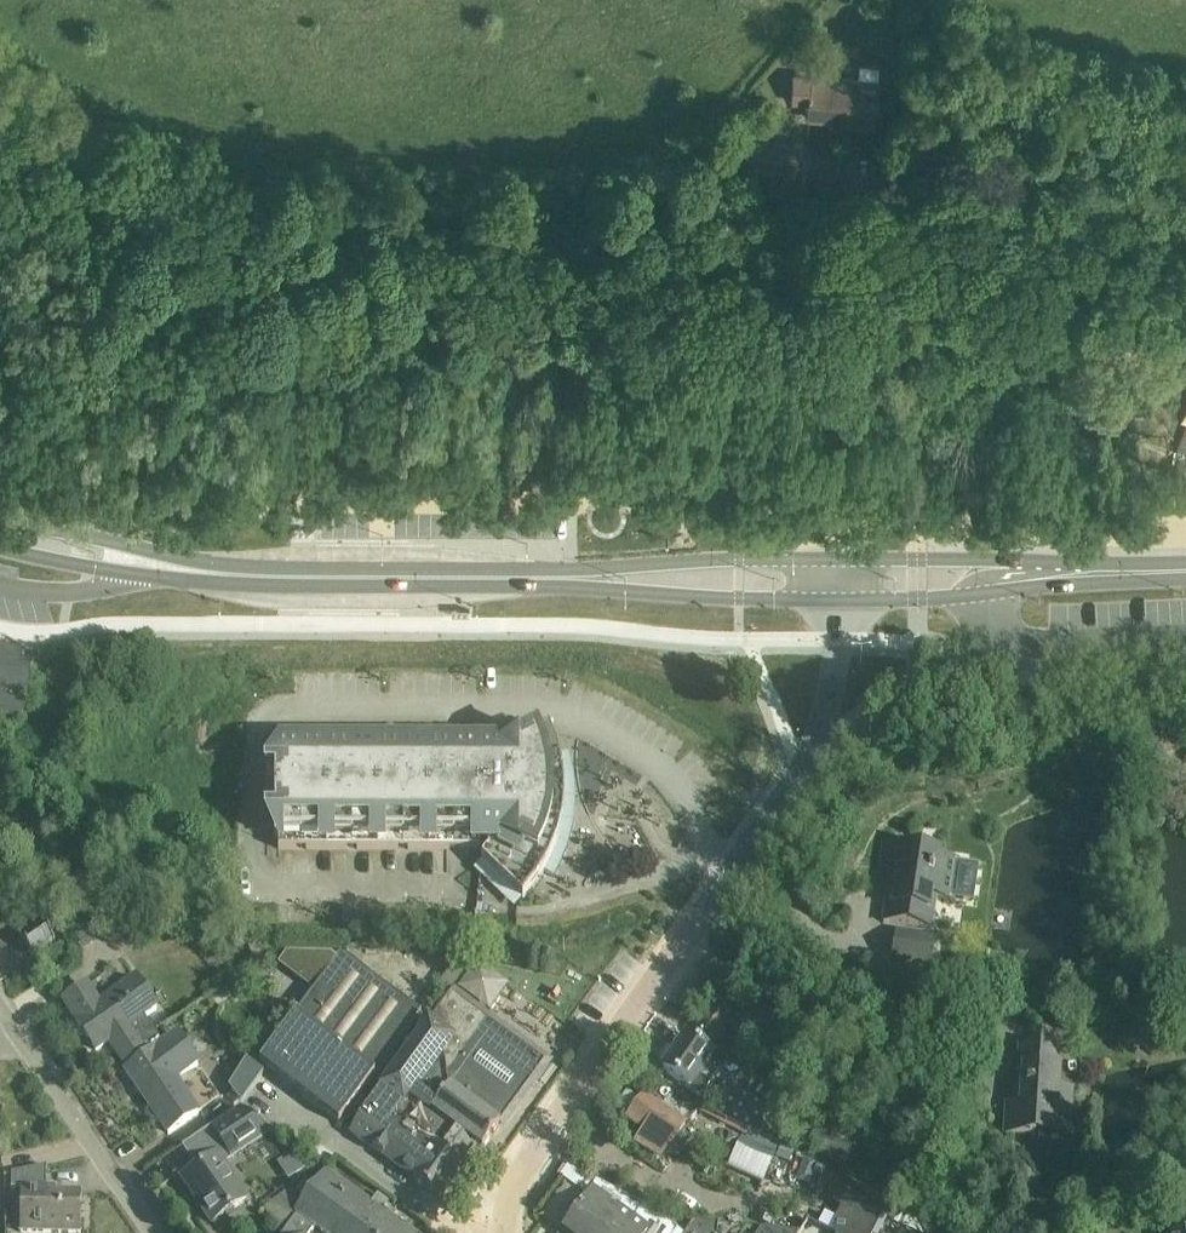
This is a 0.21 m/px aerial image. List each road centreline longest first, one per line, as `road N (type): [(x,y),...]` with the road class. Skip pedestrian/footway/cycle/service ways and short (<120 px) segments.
road 1 (track): [(0,111),(71,162),(207,214),(413,229),(521,226),(726,202),(857,201),(1031,220),(1185,262)]
road 2 (unclassified): [(836,514),(577,500),(302,503),(174,519),(138,516),(0,468)]
road 3 (primary): [(578,581),(241,576),(137,564)]
road 4 (tertiary): [(511,1232),(522,1176),(543,1138),(743,865)]
road 5 (unclassified): [(998,1014),(941,1004),(743,865)]
road 6 (tertiary): [(743,865),(796,792),(826,719),(837,603)]
road 7 (residential): [(154,1232),(0,1007)]
road 8 (residential): [(1185,533),(918,518)]
road 9 (primary): [(578,581),(687,597),(837,603)]
road 10 (primary): [(836,560),(666,564),(578,581)]
road 11 (primary): [(991,579),(1185,573)]
road 12 (primary): [(991,579),(956,561),(836,560)]
road 13 (primary): [(837,603),(957,597),(991,579)]
road 14 (primary): [(137,564),(107,540),(0,528)]
road 15 (primary): [(0,546),(80,566),(137,564)]

